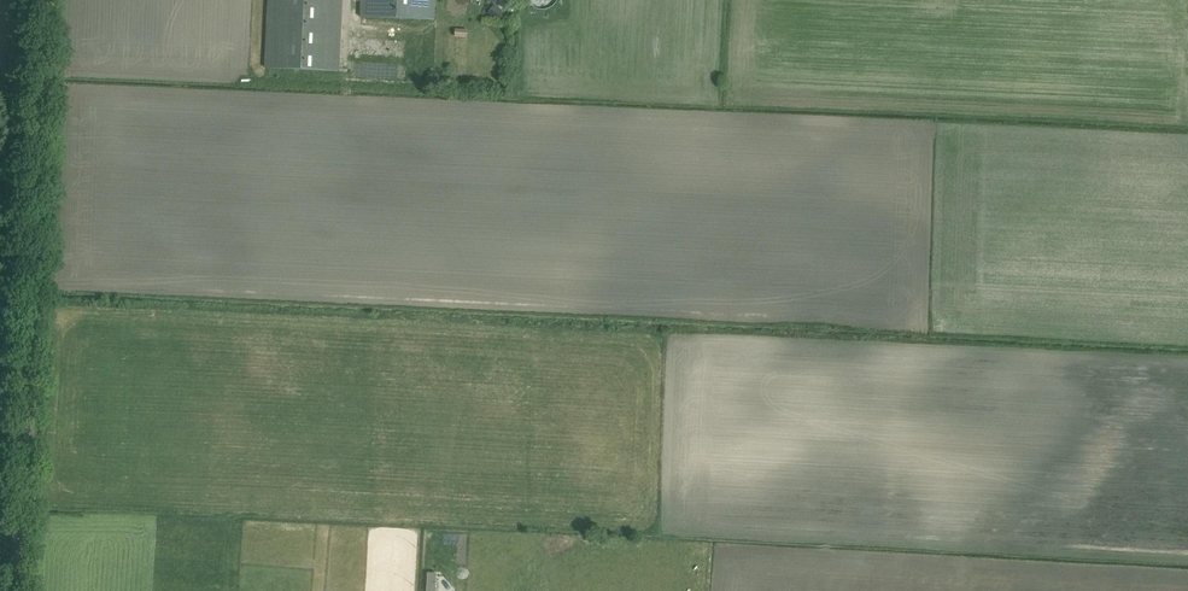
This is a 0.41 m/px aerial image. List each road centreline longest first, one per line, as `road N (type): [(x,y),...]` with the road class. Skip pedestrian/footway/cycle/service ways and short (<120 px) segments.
road 1 (unclassified): [(16,590),(42,0)]

